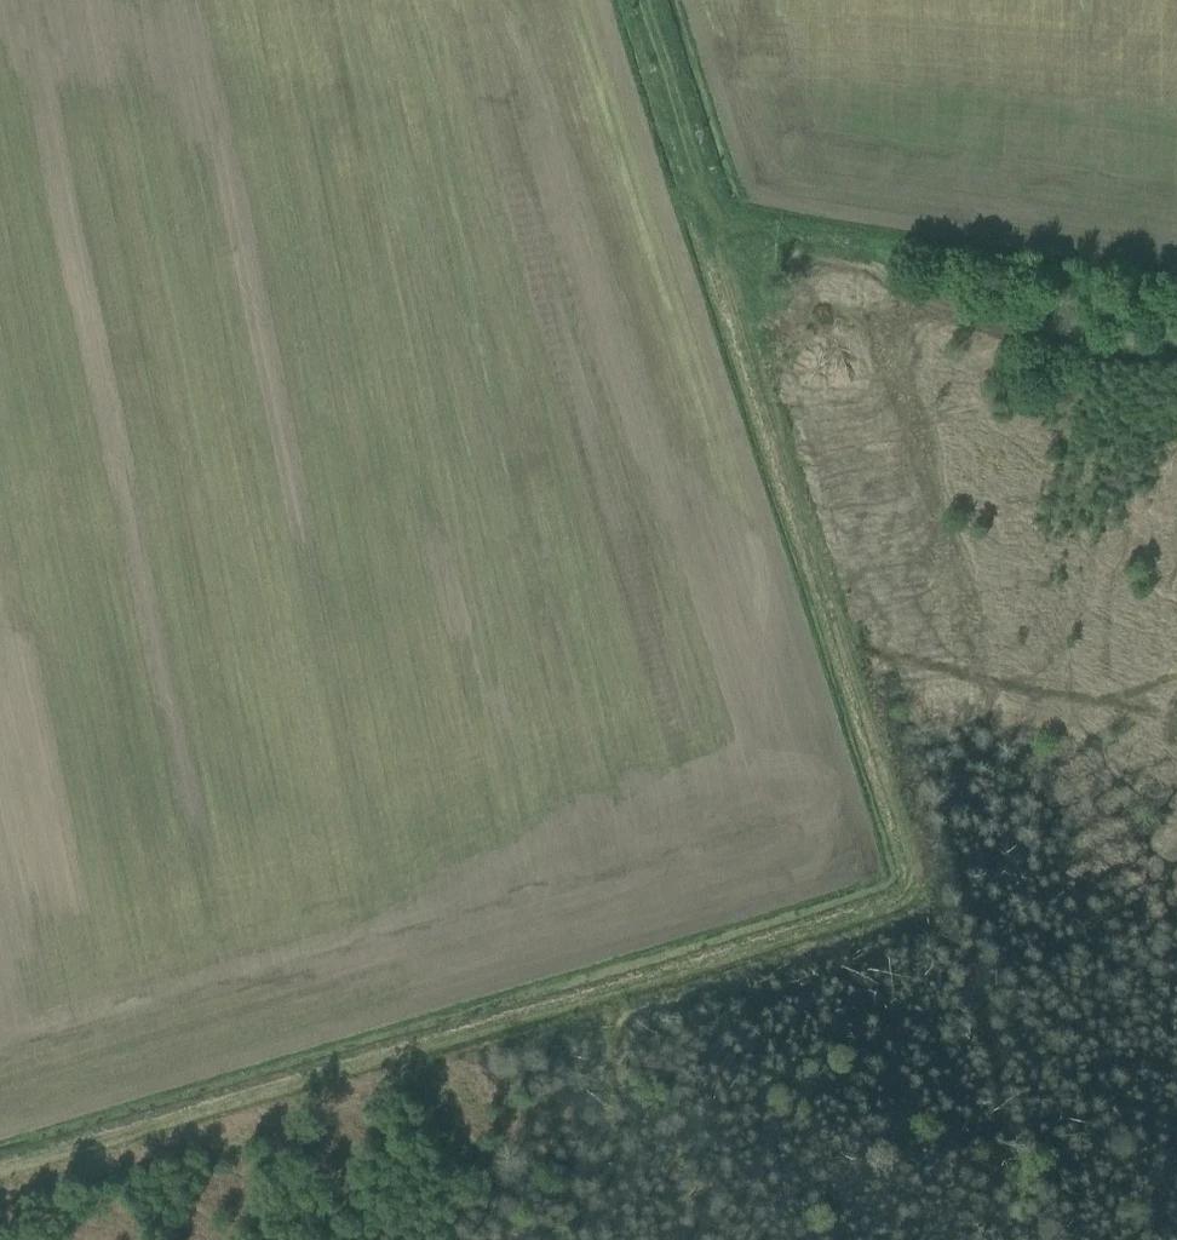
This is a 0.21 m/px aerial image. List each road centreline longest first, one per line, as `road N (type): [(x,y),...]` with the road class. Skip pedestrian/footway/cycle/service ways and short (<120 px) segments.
road 1 (track): [(699,180),(905,821),(913,893),(901,903),(584,1003),(0,1173)]
road 2 (track): [(1176,352),(1090,349),(729,222),(699,180),(641,0)]

